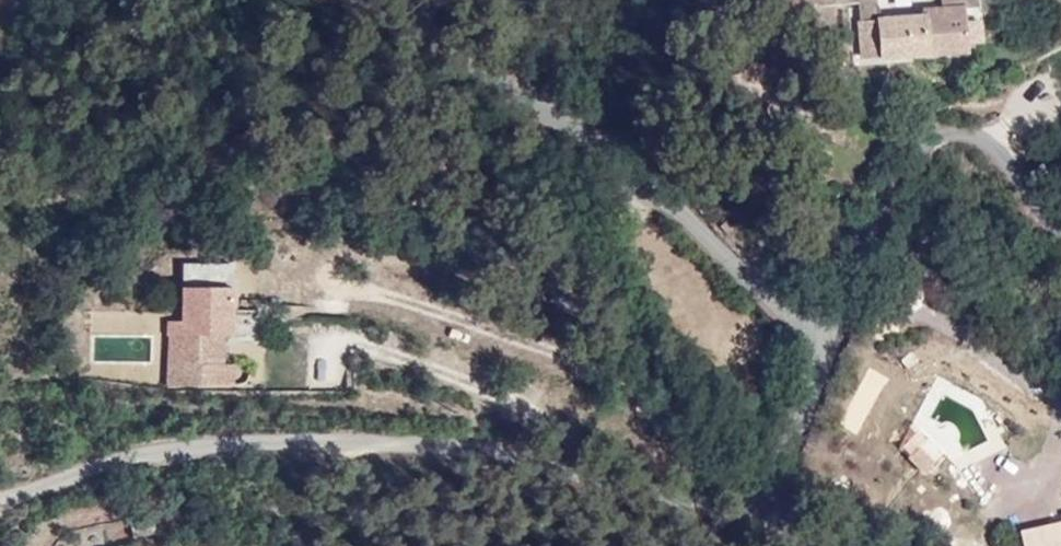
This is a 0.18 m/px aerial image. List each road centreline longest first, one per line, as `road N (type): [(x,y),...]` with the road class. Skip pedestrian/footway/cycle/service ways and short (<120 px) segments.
road 1 (unclassified): [(785,519),(502,451),(169,446),(0,502)]
road 2 (tertiary): [(350,0),(481,70),(673,204),(820,349),(783,452),(785,519)]

